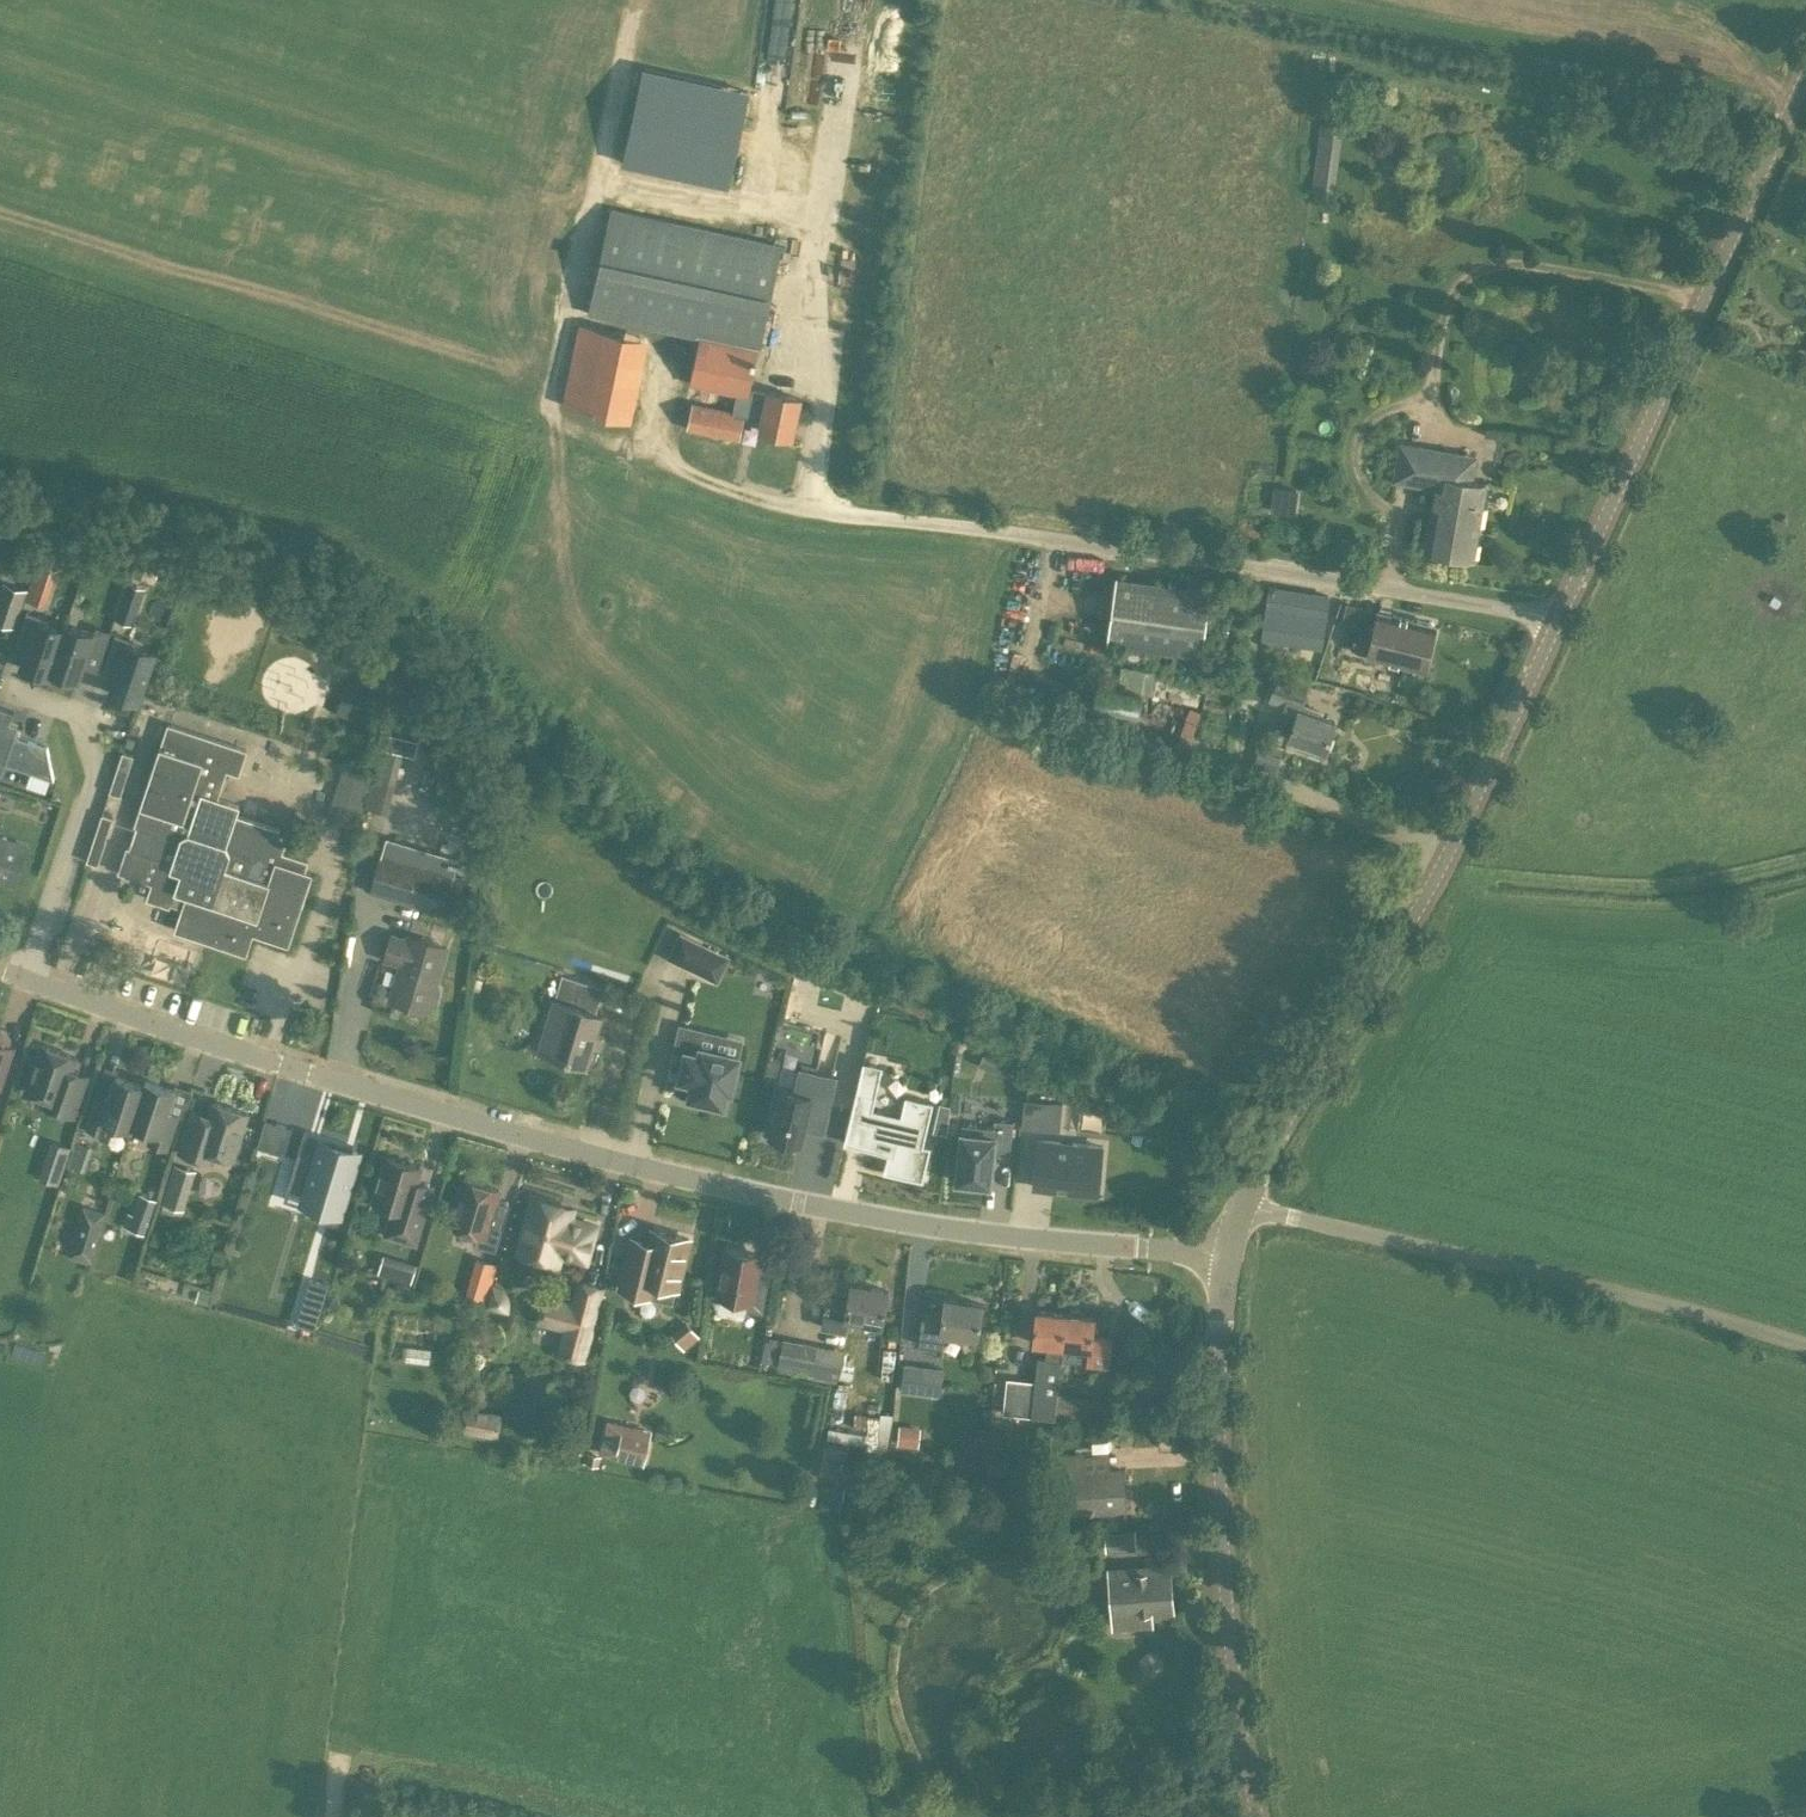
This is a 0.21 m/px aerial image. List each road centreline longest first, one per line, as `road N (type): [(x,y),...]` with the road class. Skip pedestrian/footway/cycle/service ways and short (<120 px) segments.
road 1 (unclassified): [(1224,1252),(921,1224),(616,1160),(297,1067),(24,977)]
road 2 (unclassified): [(1559,614),(829,507)]
road 3 (unclassified): [(1243,1204),(1262,1161),(1425,899),(1559,614)]
road 4 (unclassified): [(1559,614),(1805,74)]
road 5 (unclassified): [(1805,1350),(1538,1268),(1243,1204)]
road 6 (unclassified): [(1256,1816),(1228,1660),(1219,1438),(1224,1252)]
road 7 (residential): [(24,977),(95,774),(80,716),(1,689)]

